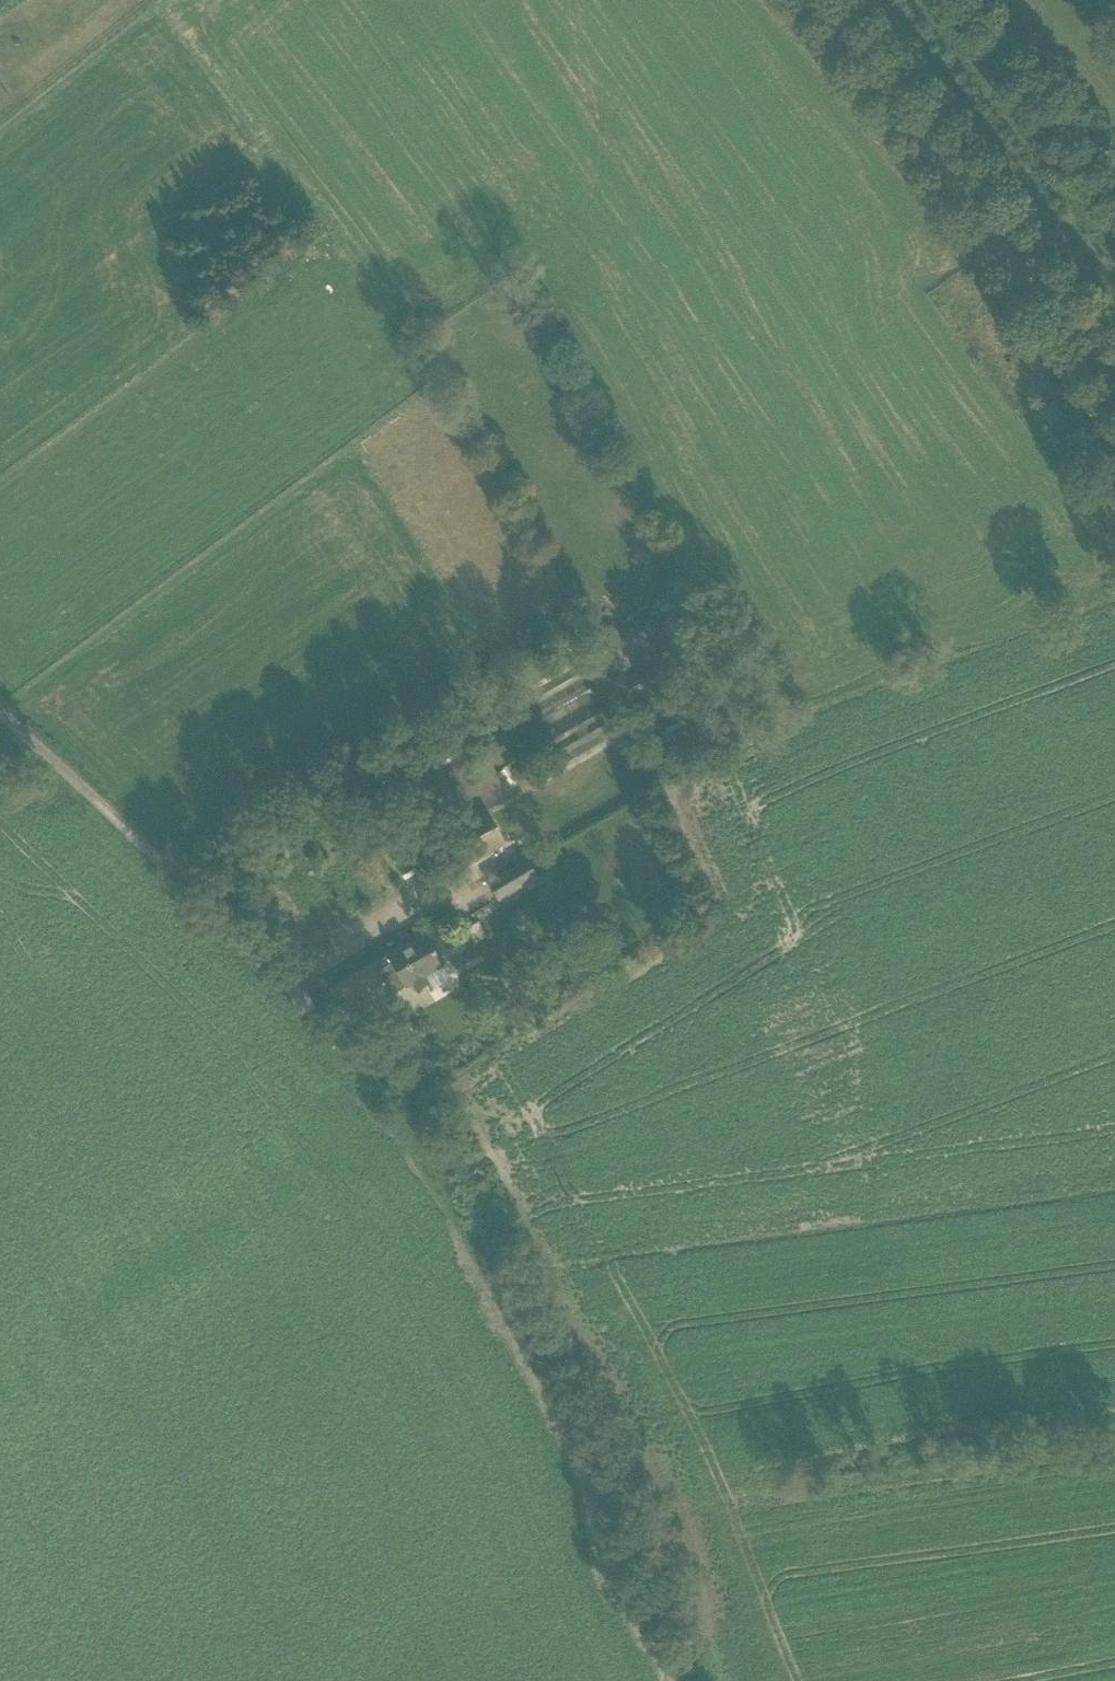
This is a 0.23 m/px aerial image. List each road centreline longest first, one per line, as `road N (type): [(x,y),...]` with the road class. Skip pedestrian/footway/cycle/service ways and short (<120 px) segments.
road 1 (unclassified): [(1114,377),(816,0)]
road 2 (unclassified): [(308,1000),(238,927),(0,723)]

